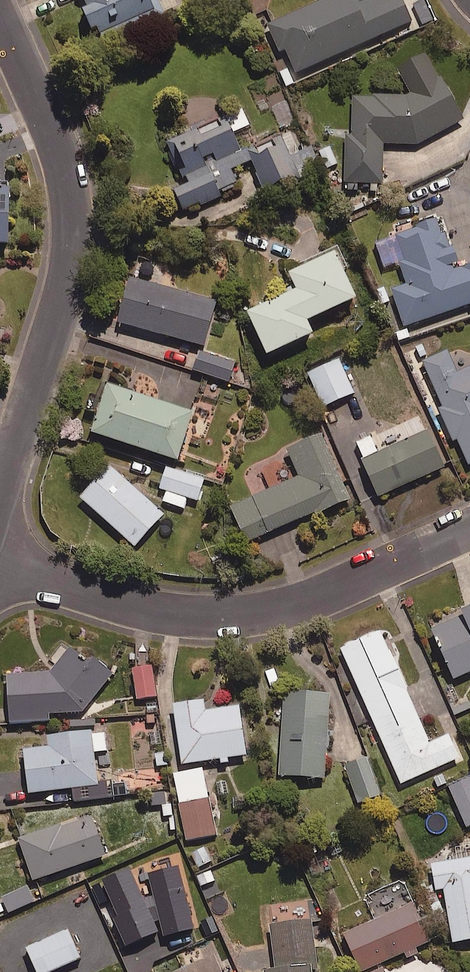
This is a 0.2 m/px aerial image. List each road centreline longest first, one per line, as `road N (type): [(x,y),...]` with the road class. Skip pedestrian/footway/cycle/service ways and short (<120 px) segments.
road 1 (residential): [(0,13),(64,173),(73,233),(63,298),(0,497)]
road 2 (residential): [(469,529),(314,602),(251,617),(188,615),(0,570)]

